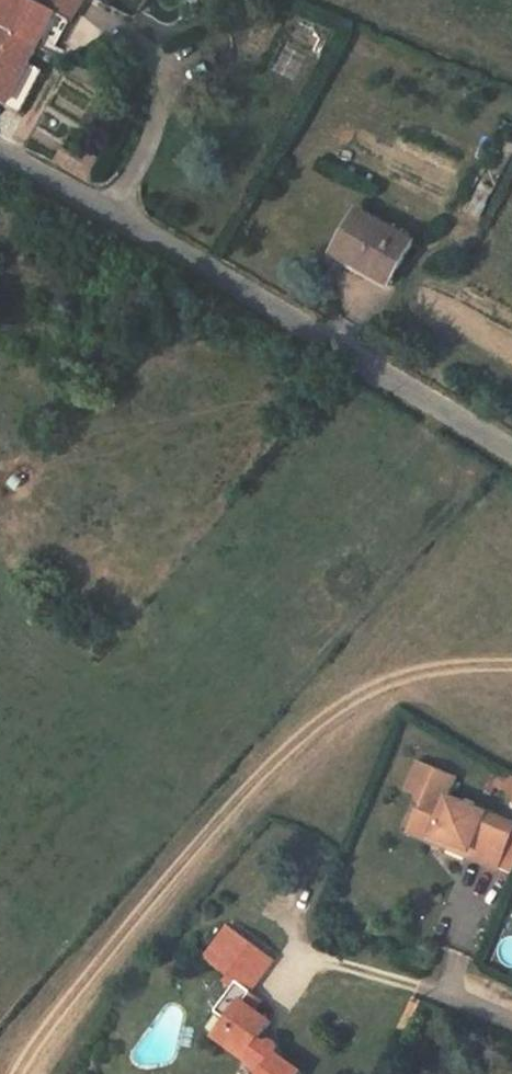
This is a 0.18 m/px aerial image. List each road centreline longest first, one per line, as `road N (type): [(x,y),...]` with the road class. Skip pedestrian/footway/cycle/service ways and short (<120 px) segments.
road 1 (unclassified): [(511,453),(112,212),(0,155)]

